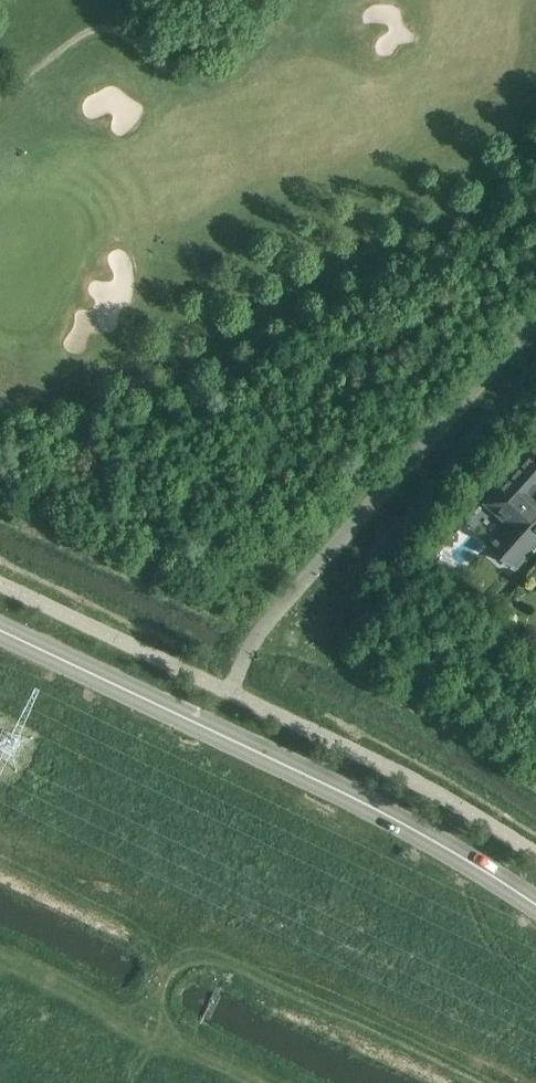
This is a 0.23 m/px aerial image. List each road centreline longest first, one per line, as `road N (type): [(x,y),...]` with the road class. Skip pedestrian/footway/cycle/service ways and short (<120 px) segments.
road 1 (tertiary): [(535,904),(383,813),(0,631)]

